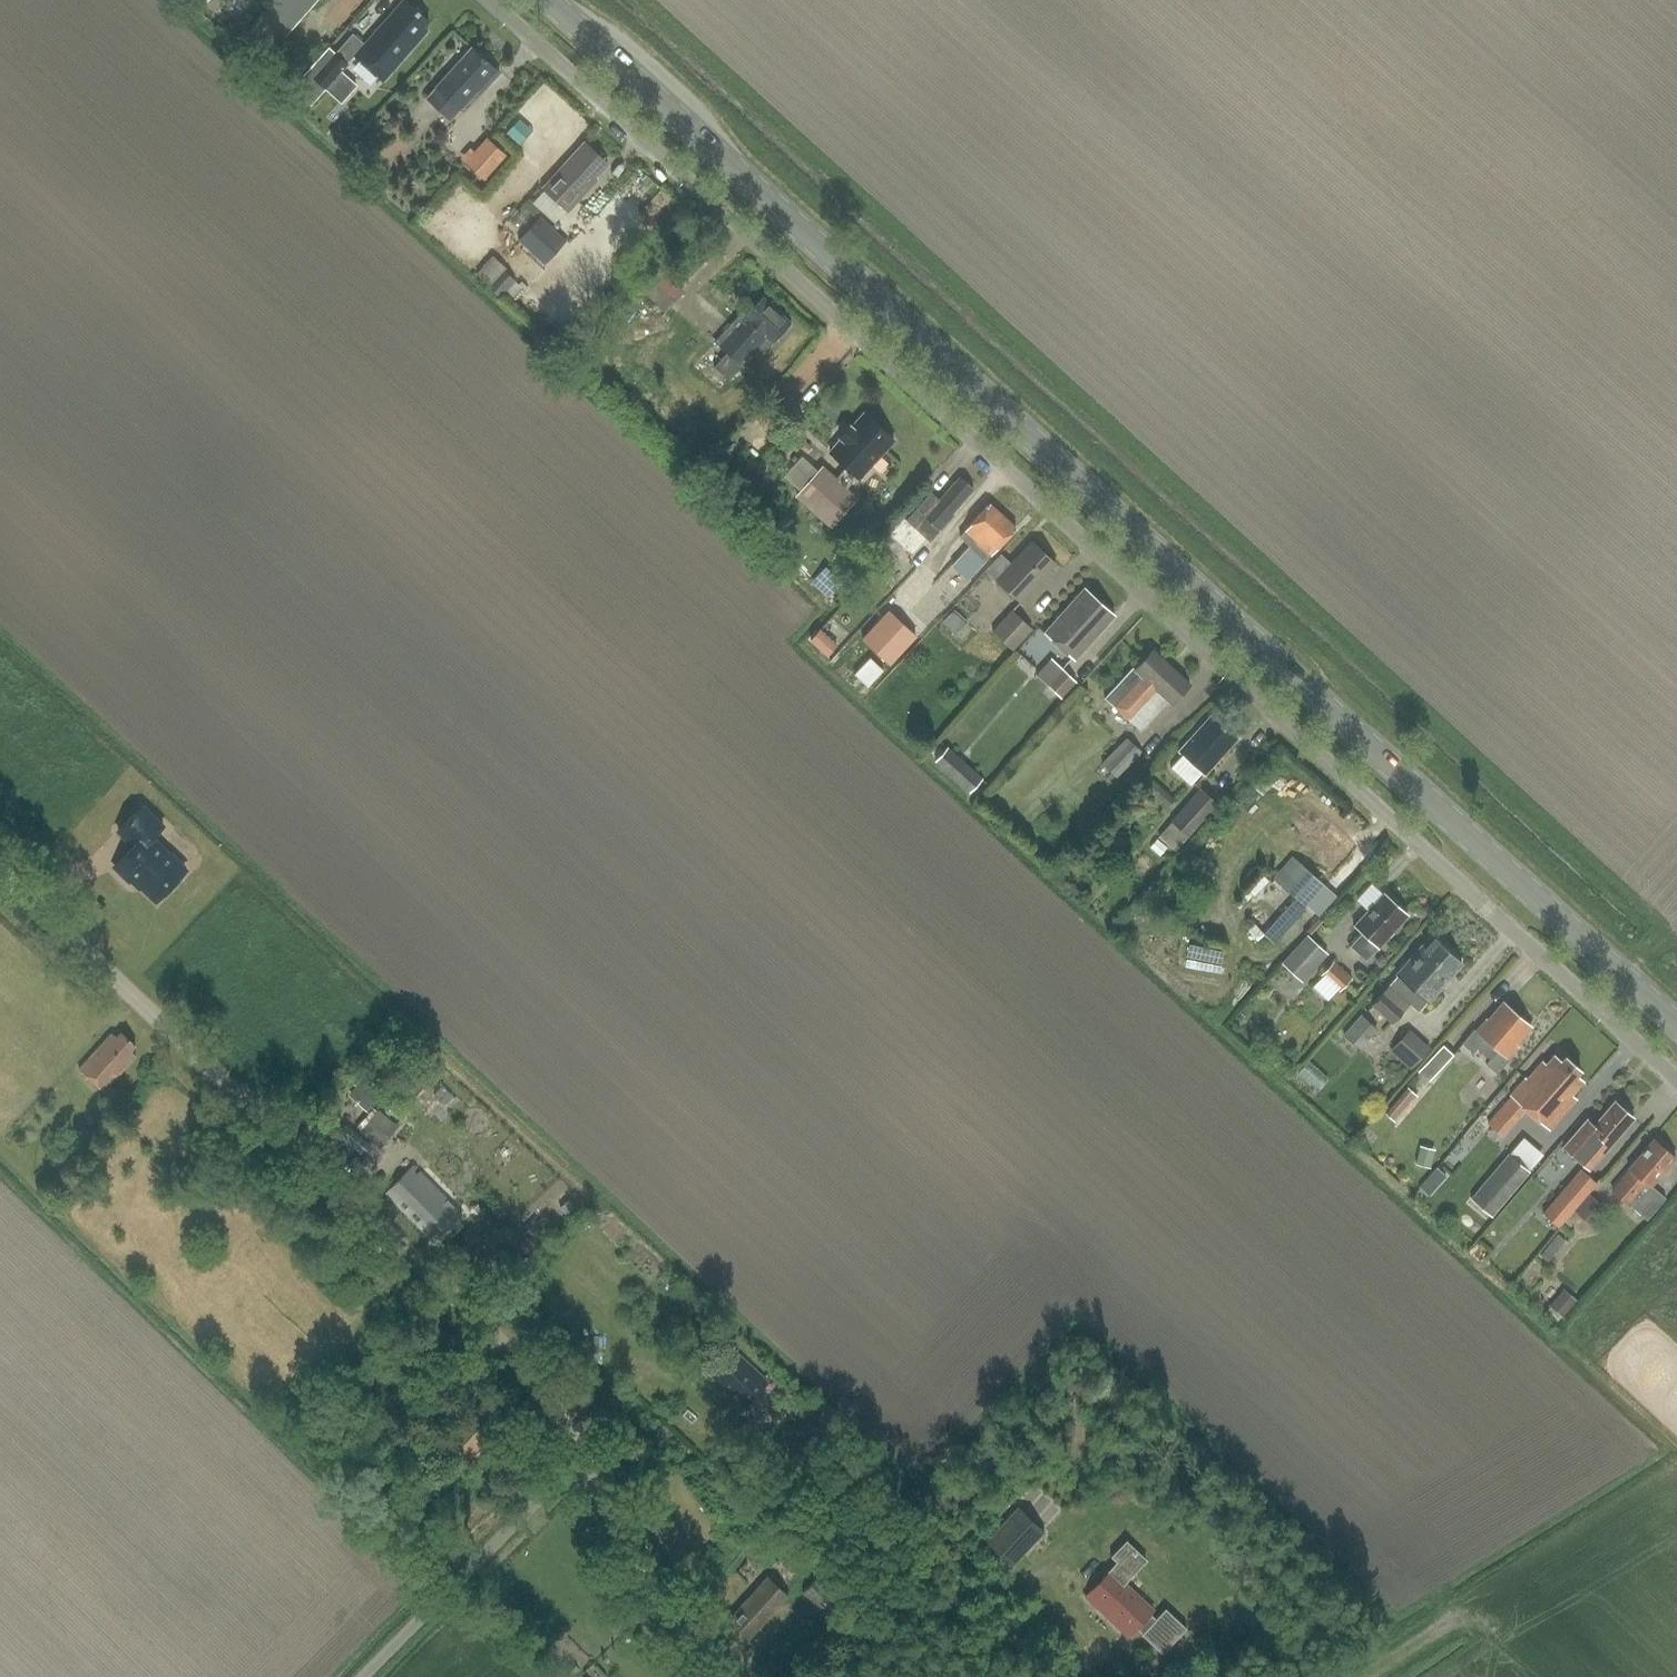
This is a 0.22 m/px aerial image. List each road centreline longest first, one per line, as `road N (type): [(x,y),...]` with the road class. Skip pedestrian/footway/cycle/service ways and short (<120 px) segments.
road 1 (unclassified): [(1676,1079),(487,0)]
road 2 (secondary): [(1676,1025),(549,0)]
road 3 (unclassified): [(594,1450),(566,1406),(0,875)]
road 4 (unclassified): [(594,1450),(370,1676)]
road 5 (unclassified): [(729,1676),(660,1597),(594,1450)]

